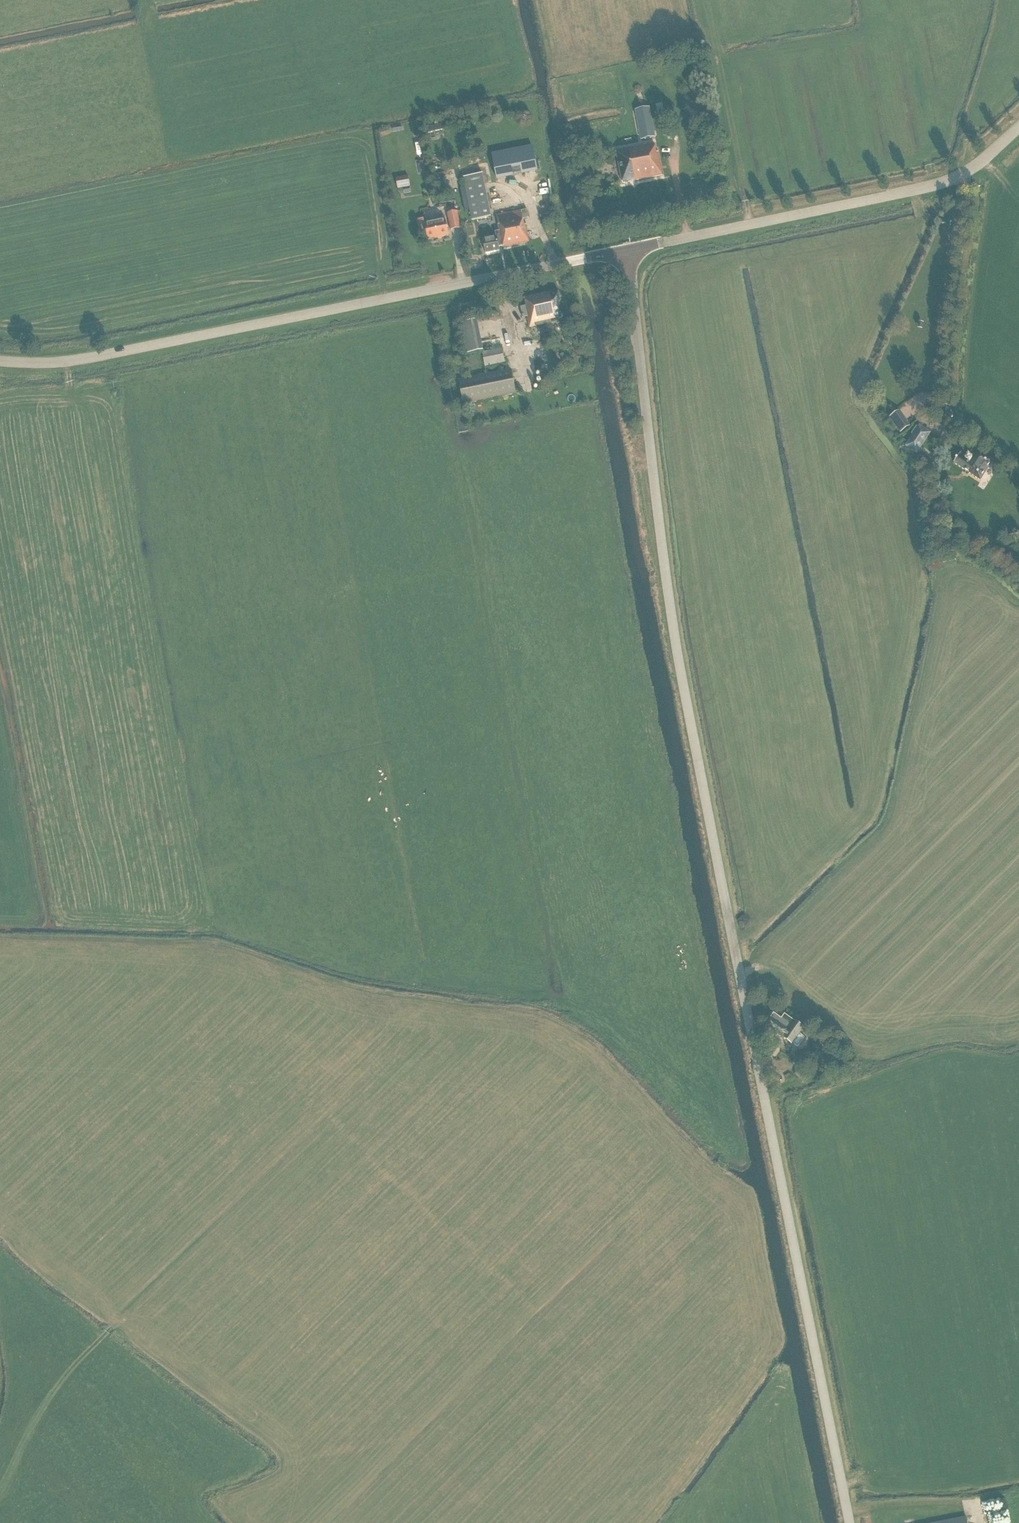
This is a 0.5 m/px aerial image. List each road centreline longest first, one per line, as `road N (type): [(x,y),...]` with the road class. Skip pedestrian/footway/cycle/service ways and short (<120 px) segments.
road 1 (tertiary): [(850,1522),(679,660),(627,250)]
road 2 (tertiary): [(0,361),(83,358),(627,250)]
road 3 (tertiary): [(627,250),(940,183),(1018,127)]
road 4 (track): [(0,1499),(35,1410),(118,1324)]

